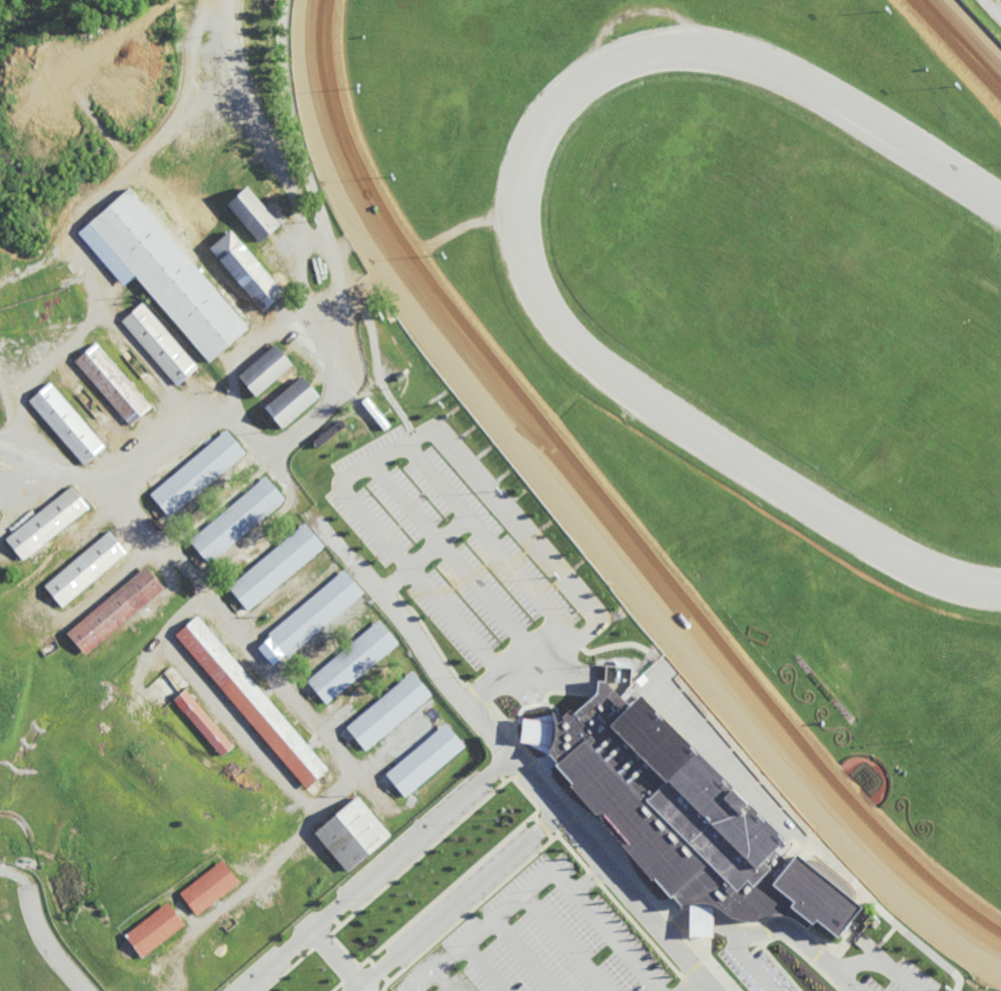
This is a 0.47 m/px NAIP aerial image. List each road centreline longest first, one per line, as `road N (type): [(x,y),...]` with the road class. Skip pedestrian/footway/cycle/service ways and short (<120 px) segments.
road 1 (residential): [(512,758),(240,990)]
road 2 (residential): [(512,758),(717,990)]
road 3 (residential): [(359,990),(560,812)]

